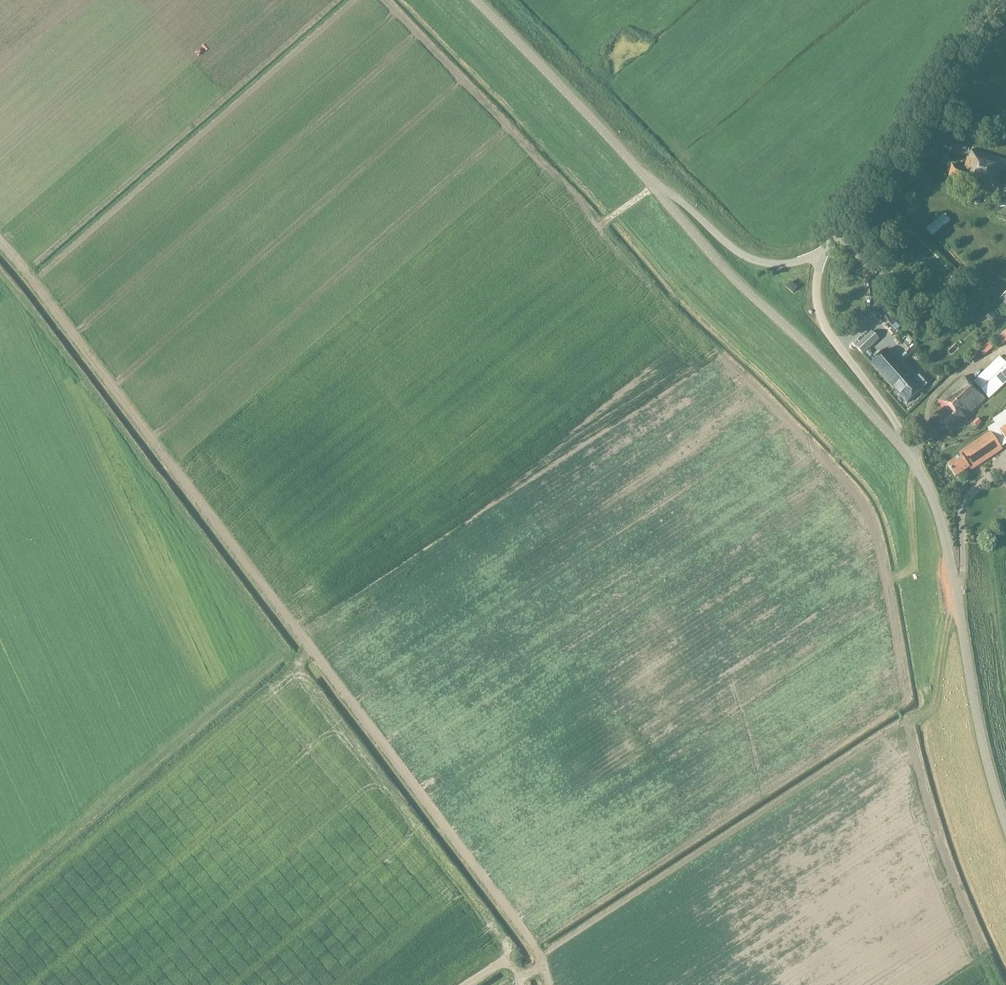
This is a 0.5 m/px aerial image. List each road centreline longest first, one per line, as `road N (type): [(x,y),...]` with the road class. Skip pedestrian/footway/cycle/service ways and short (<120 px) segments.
road 1 (tertiary): [(1005,818),(942,527),(907,454)]
road 2 (tertiary): [(907,454),(647,181)]
road 3 (tertiary): [(822,253),(892,170),(967,50),(1005,5)]
road 4 (tertiary): [(647,181),(475,0)]
road 5 (tertiary): [(907,454),(896,423),(820,316),(822,253)]
road 6 (tertiary): [(822,253),(782,264),(755,261),(647,181)]
road 7 (track): [(892,577),(912,561),(912,461)]

